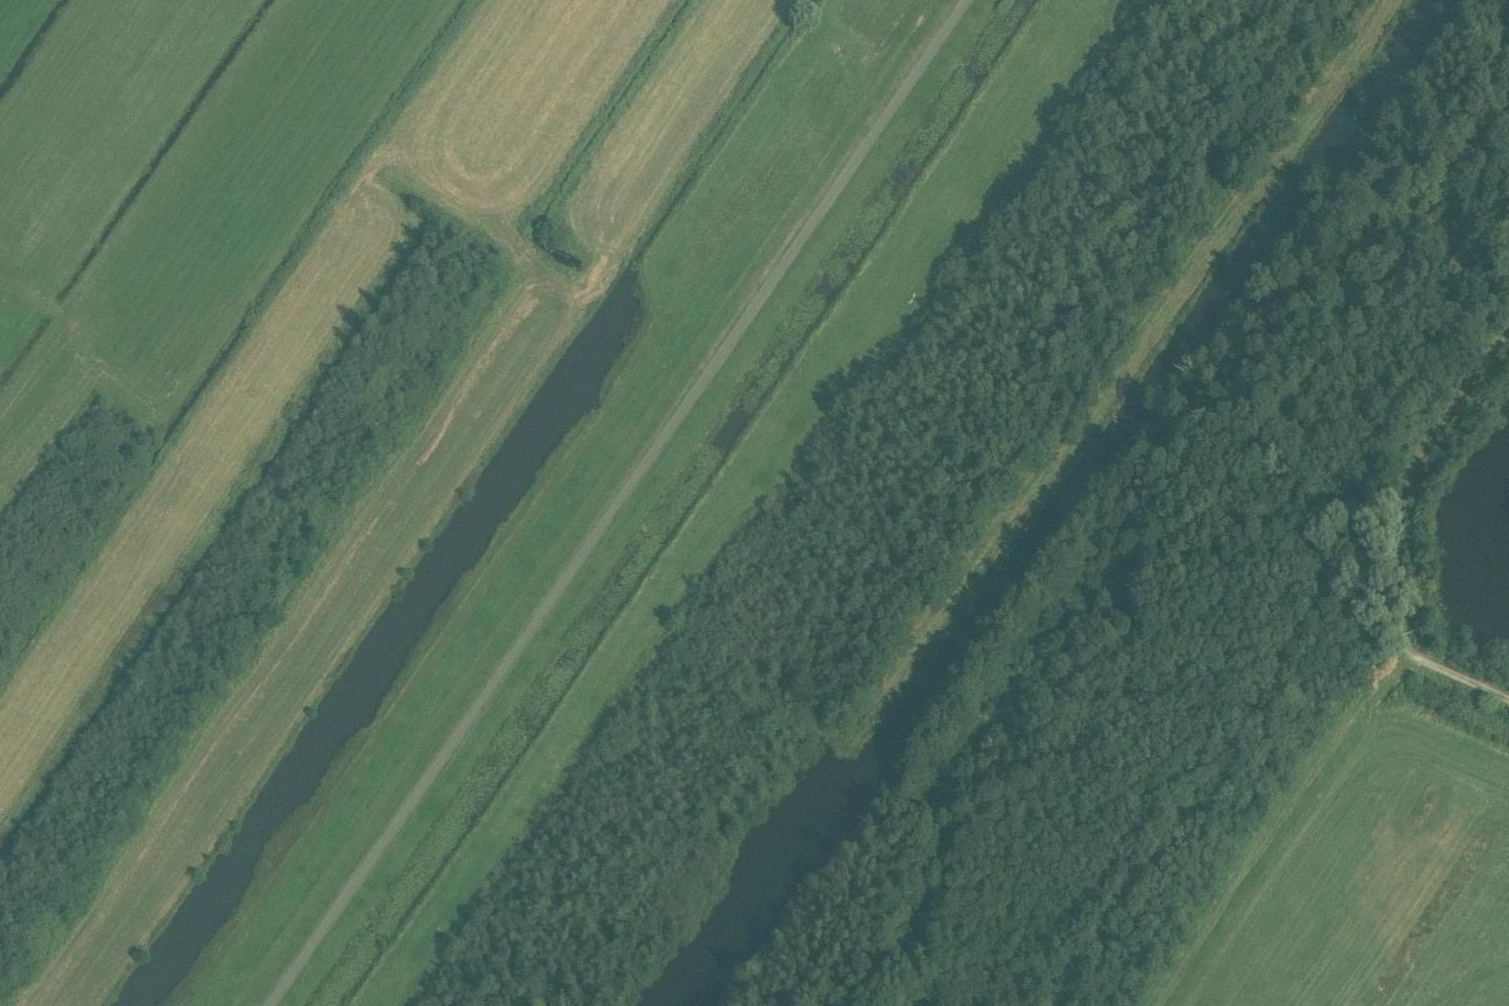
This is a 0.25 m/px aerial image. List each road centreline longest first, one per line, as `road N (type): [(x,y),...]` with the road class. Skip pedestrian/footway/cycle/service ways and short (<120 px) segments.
road 1 (track): [(1196,1005),(1367,752),(1386,682),(1410,656)]
road 2 (track): [(1410,656),(1390,572),(1390,509),(1413,463),(1508,327)]

